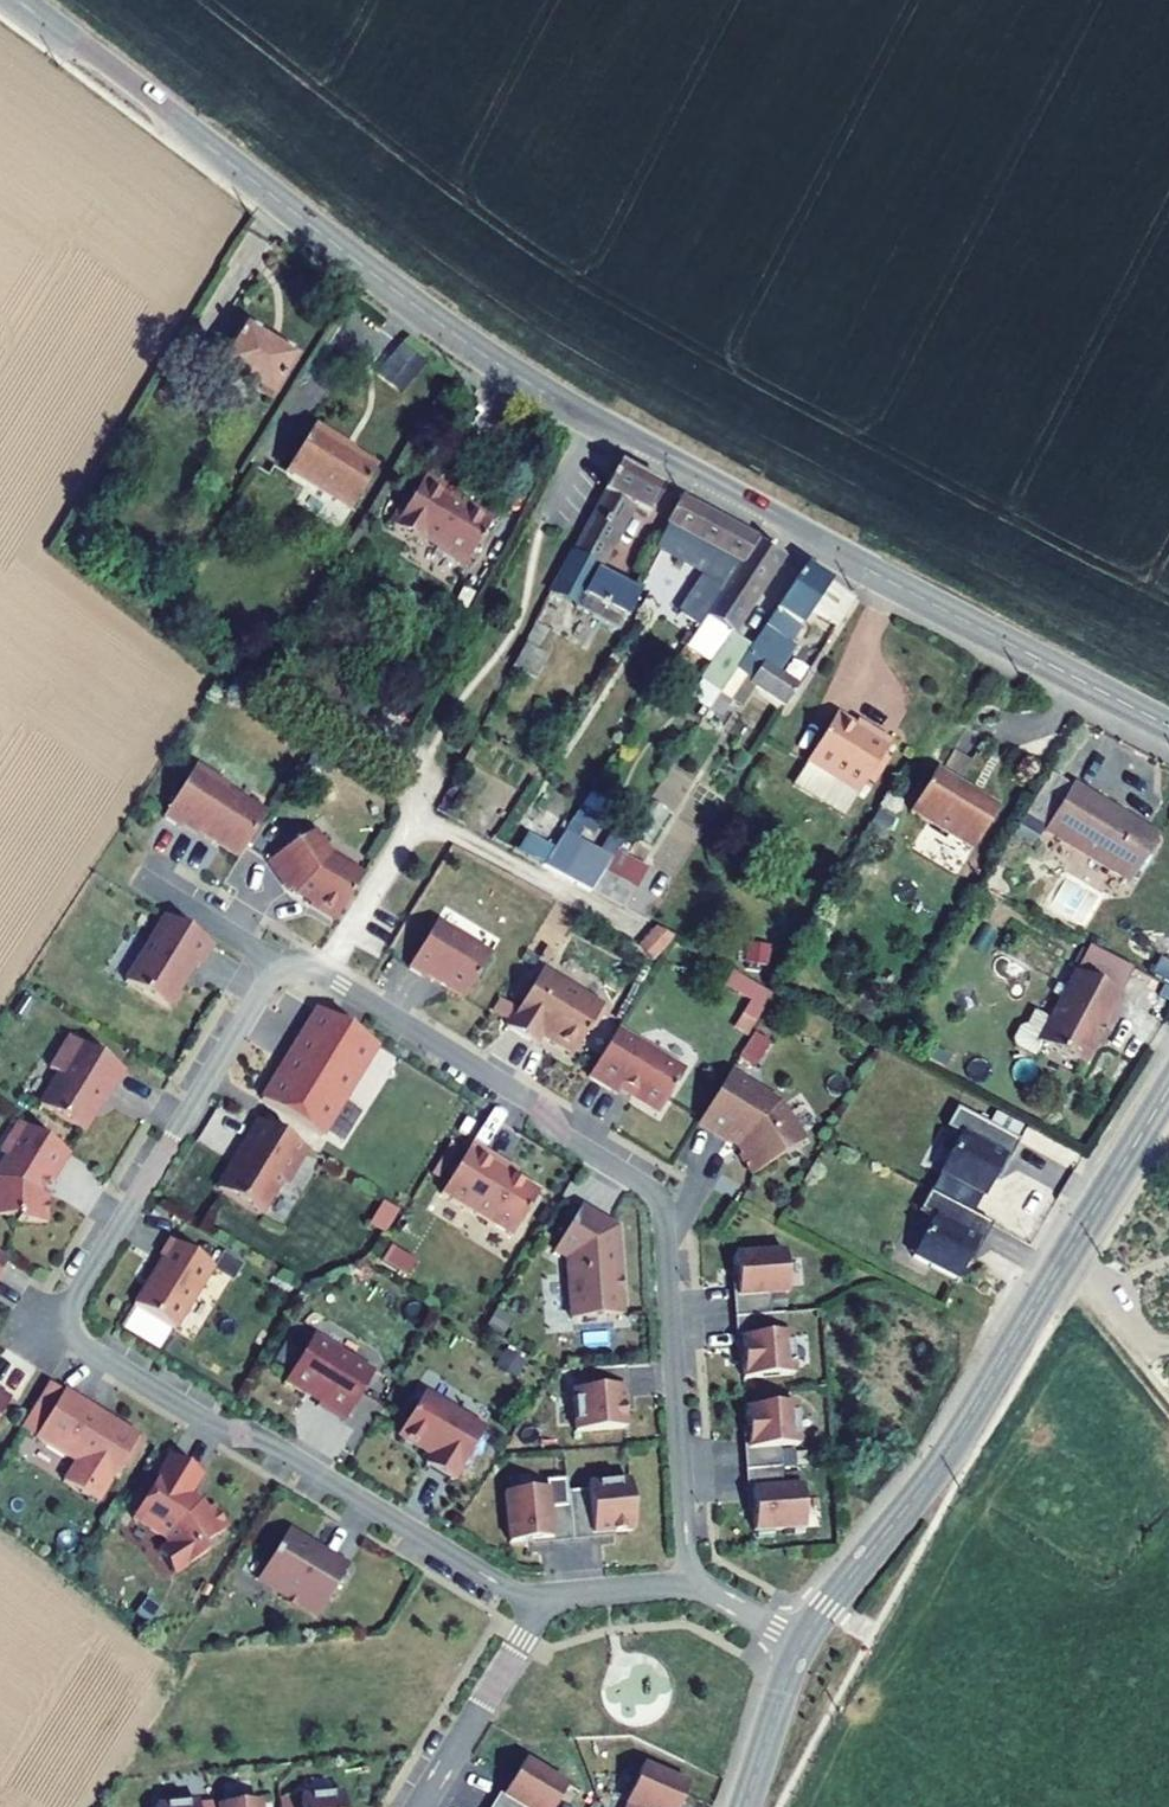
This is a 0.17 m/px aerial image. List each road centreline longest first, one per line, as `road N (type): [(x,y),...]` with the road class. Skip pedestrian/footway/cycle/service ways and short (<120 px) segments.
road 1 (tertiary): [(21,0),(339,248),(526,382),(1168,729)]
road 2 (residential): [(278,965),(56,1328),(214,1424),(271,1443),(540,1607)]
road 3 (residential): [(689,1581),(656,1192),(560,1129),(522,1092),(325,973),(278,965)]
road 4 (tertiary): [(1168,1089),(944,1457),(803,1642)]
road 5 (residential): [(419,1806),(540,1607)]
road 6 (tertiary): [(803,1642),(746,1806)]
road 7 (residential): [(141,879),(278,965)]
road 8 (residential): [(540,1607),(564,1593),(689,1581)]
road 9 (residential): [(689,1581),(803,1642)]

